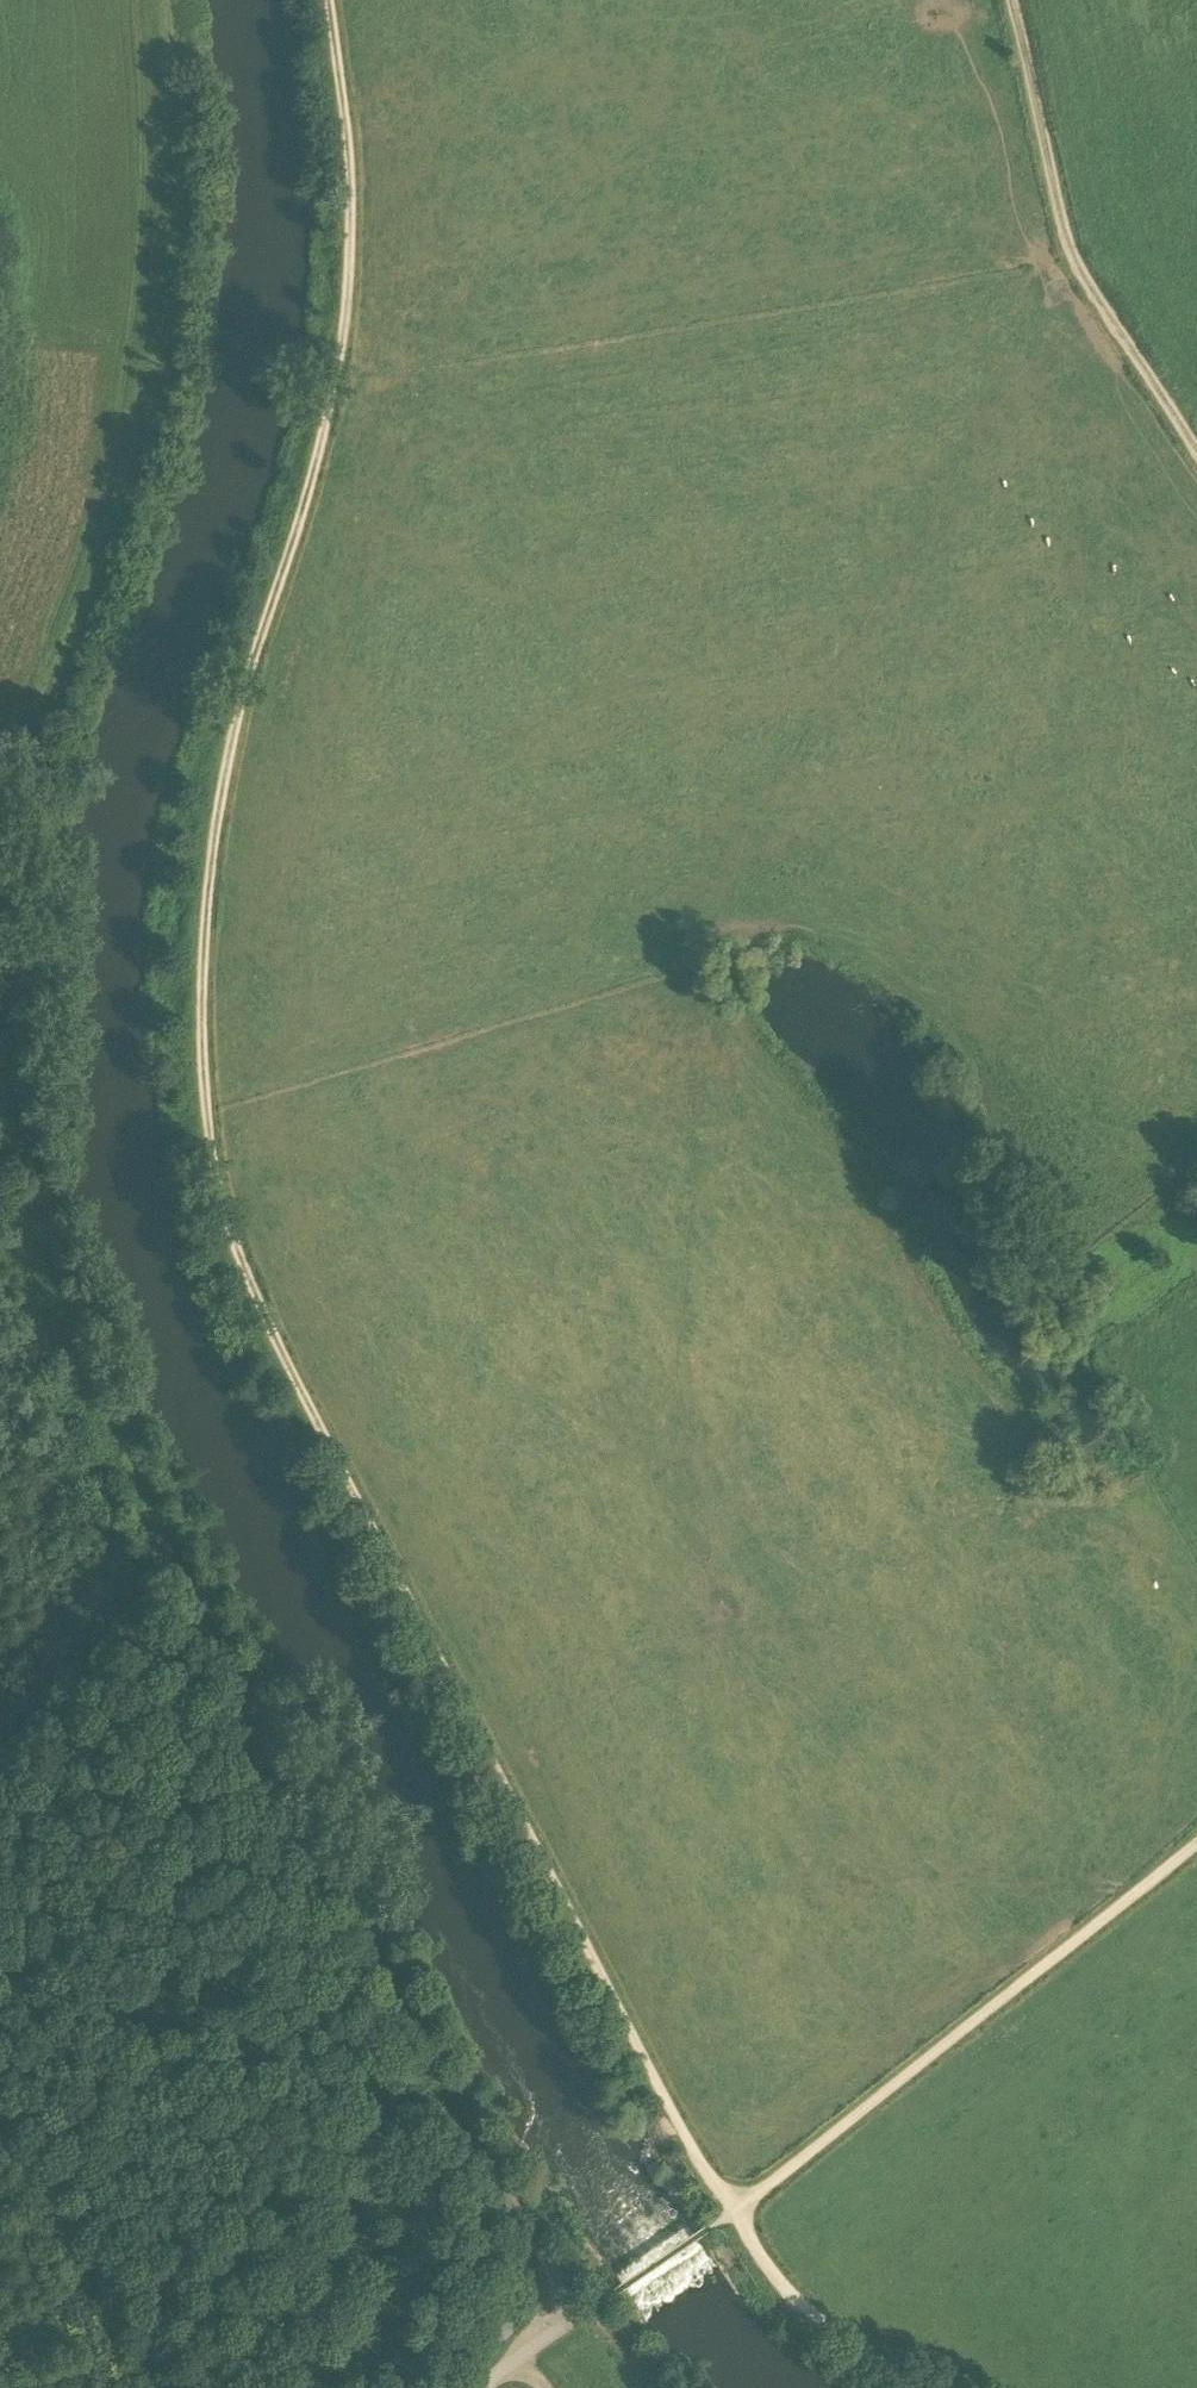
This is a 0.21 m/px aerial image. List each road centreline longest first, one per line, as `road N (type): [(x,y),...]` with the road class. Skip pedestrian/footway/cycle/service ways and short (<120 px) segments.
road 1 (track): [(327,0),(344,115),(344,304),(320,454),(243,701),(216,830),(201,1002),(214,1167),(269,1320),(659,2088),(734,2211)]
road 2 (track): [(56,731),(22,848),(1,999),(7,1085),(41,1246),(92,1392),(584,2313)]
road 3 (track): [(56,731),(164,425),(185,158),(168,0)]
road 4 (track): [(734,2211),(1196,1843)]
road 5 (track): [(994,0),(1063,278),(1196,483)]
road 6 (track): [(734,2211),(791,2299),(918,2387)]
road 7 (track): [(484,2387),(606,2299)]

